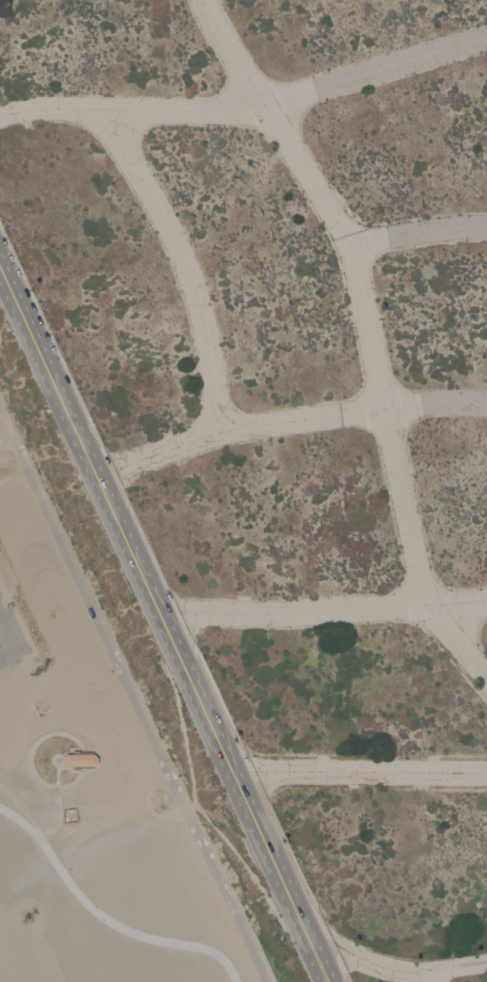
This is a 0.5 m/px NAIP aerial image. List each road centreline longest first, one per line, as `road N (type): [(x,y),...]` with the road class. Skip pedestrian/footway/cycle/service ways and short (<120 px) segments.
road 1 (track): [(486,676),(421,588),(349,246),(204,0)]
road 2 (track): [(0,115),(44,107),(248,109),(486,38)]
road 3 (track): [(96,477),(221,431),(434,401),(486,403)]
road 4 (track): [(221,431),(189,275),(101,107)]
road 5 (track): [(160,616),(486,599)]
road 6 (track): [(486,772),(233,776)]
road 7 (secondary): [(0,265),(96,477)]
road 8 (secondary): [(233,776),(312,945)]
road 9 (track): [(312,945),(401,970),(486,964)]
road 10 (secondary): [(160,616),(233,776)]
road 11 (secondary): [(96,477),(160,616)]
road 12 (track): [(349,246),(486,229)]

